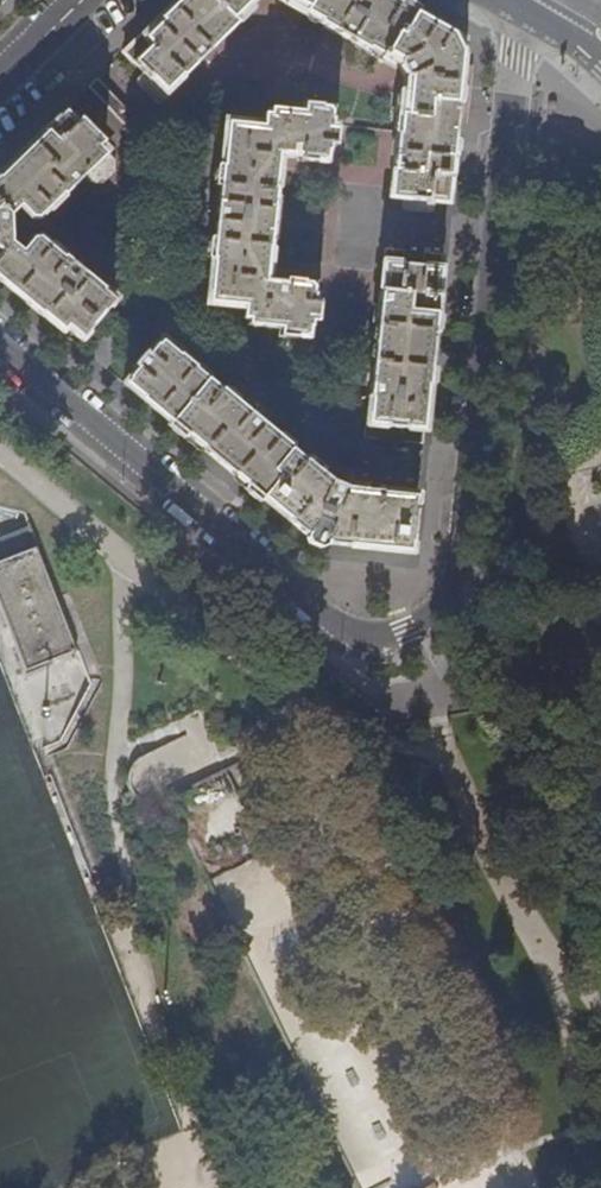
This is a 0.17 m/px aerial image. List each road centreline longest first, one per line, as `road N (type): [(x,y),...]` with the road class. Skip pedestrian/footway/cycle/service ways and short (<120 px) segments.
road 1 (residential): [(545,16),(519,59),(460,579),(433,617),(363,636),(322,617),(0,342)]

